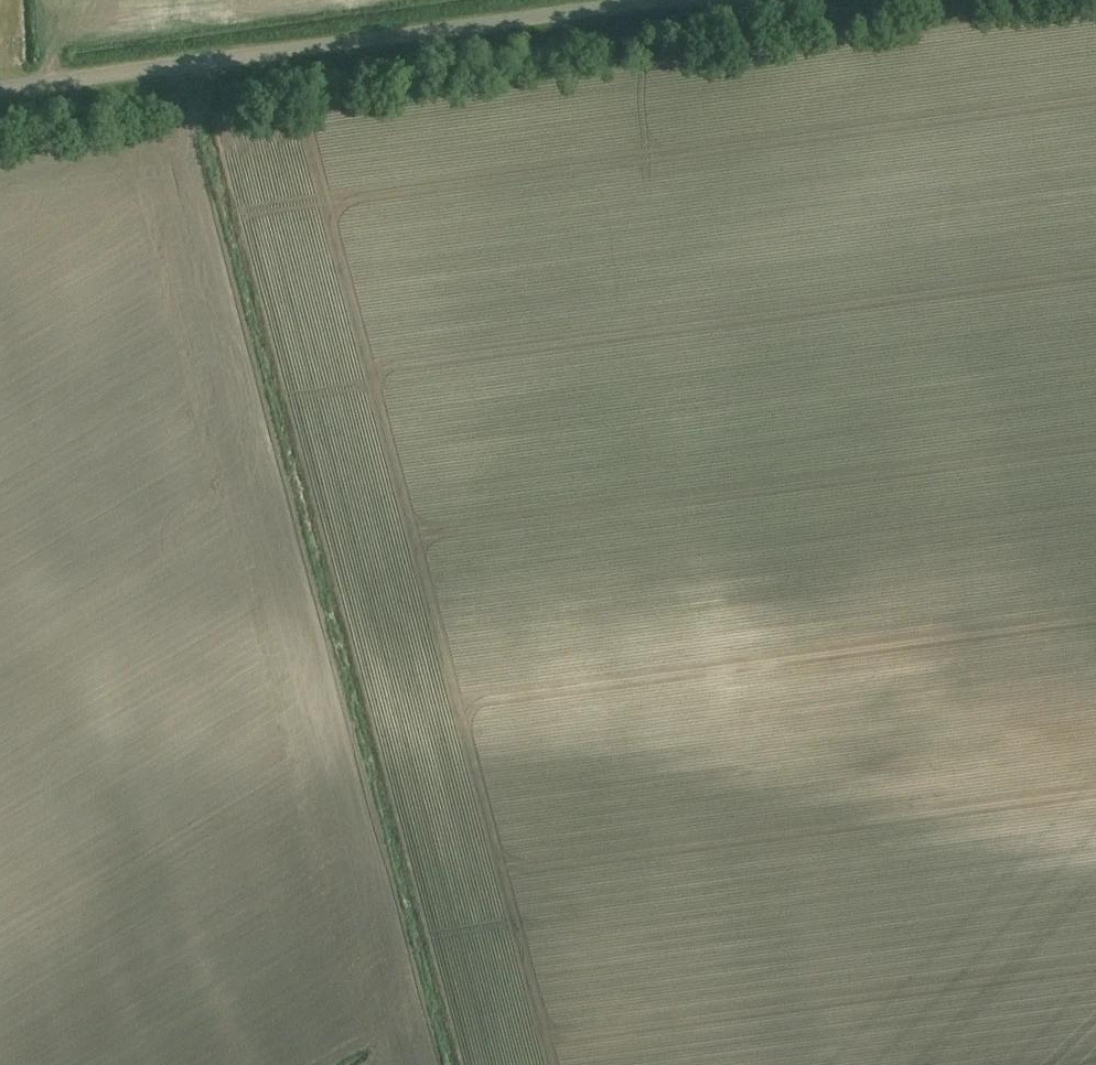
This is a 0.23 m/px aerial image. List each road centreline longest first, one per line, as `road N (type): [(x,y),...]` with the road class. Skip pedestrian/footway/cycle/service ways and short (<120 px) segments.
road 1 (unclassified): [(0,91),(704,0)]

